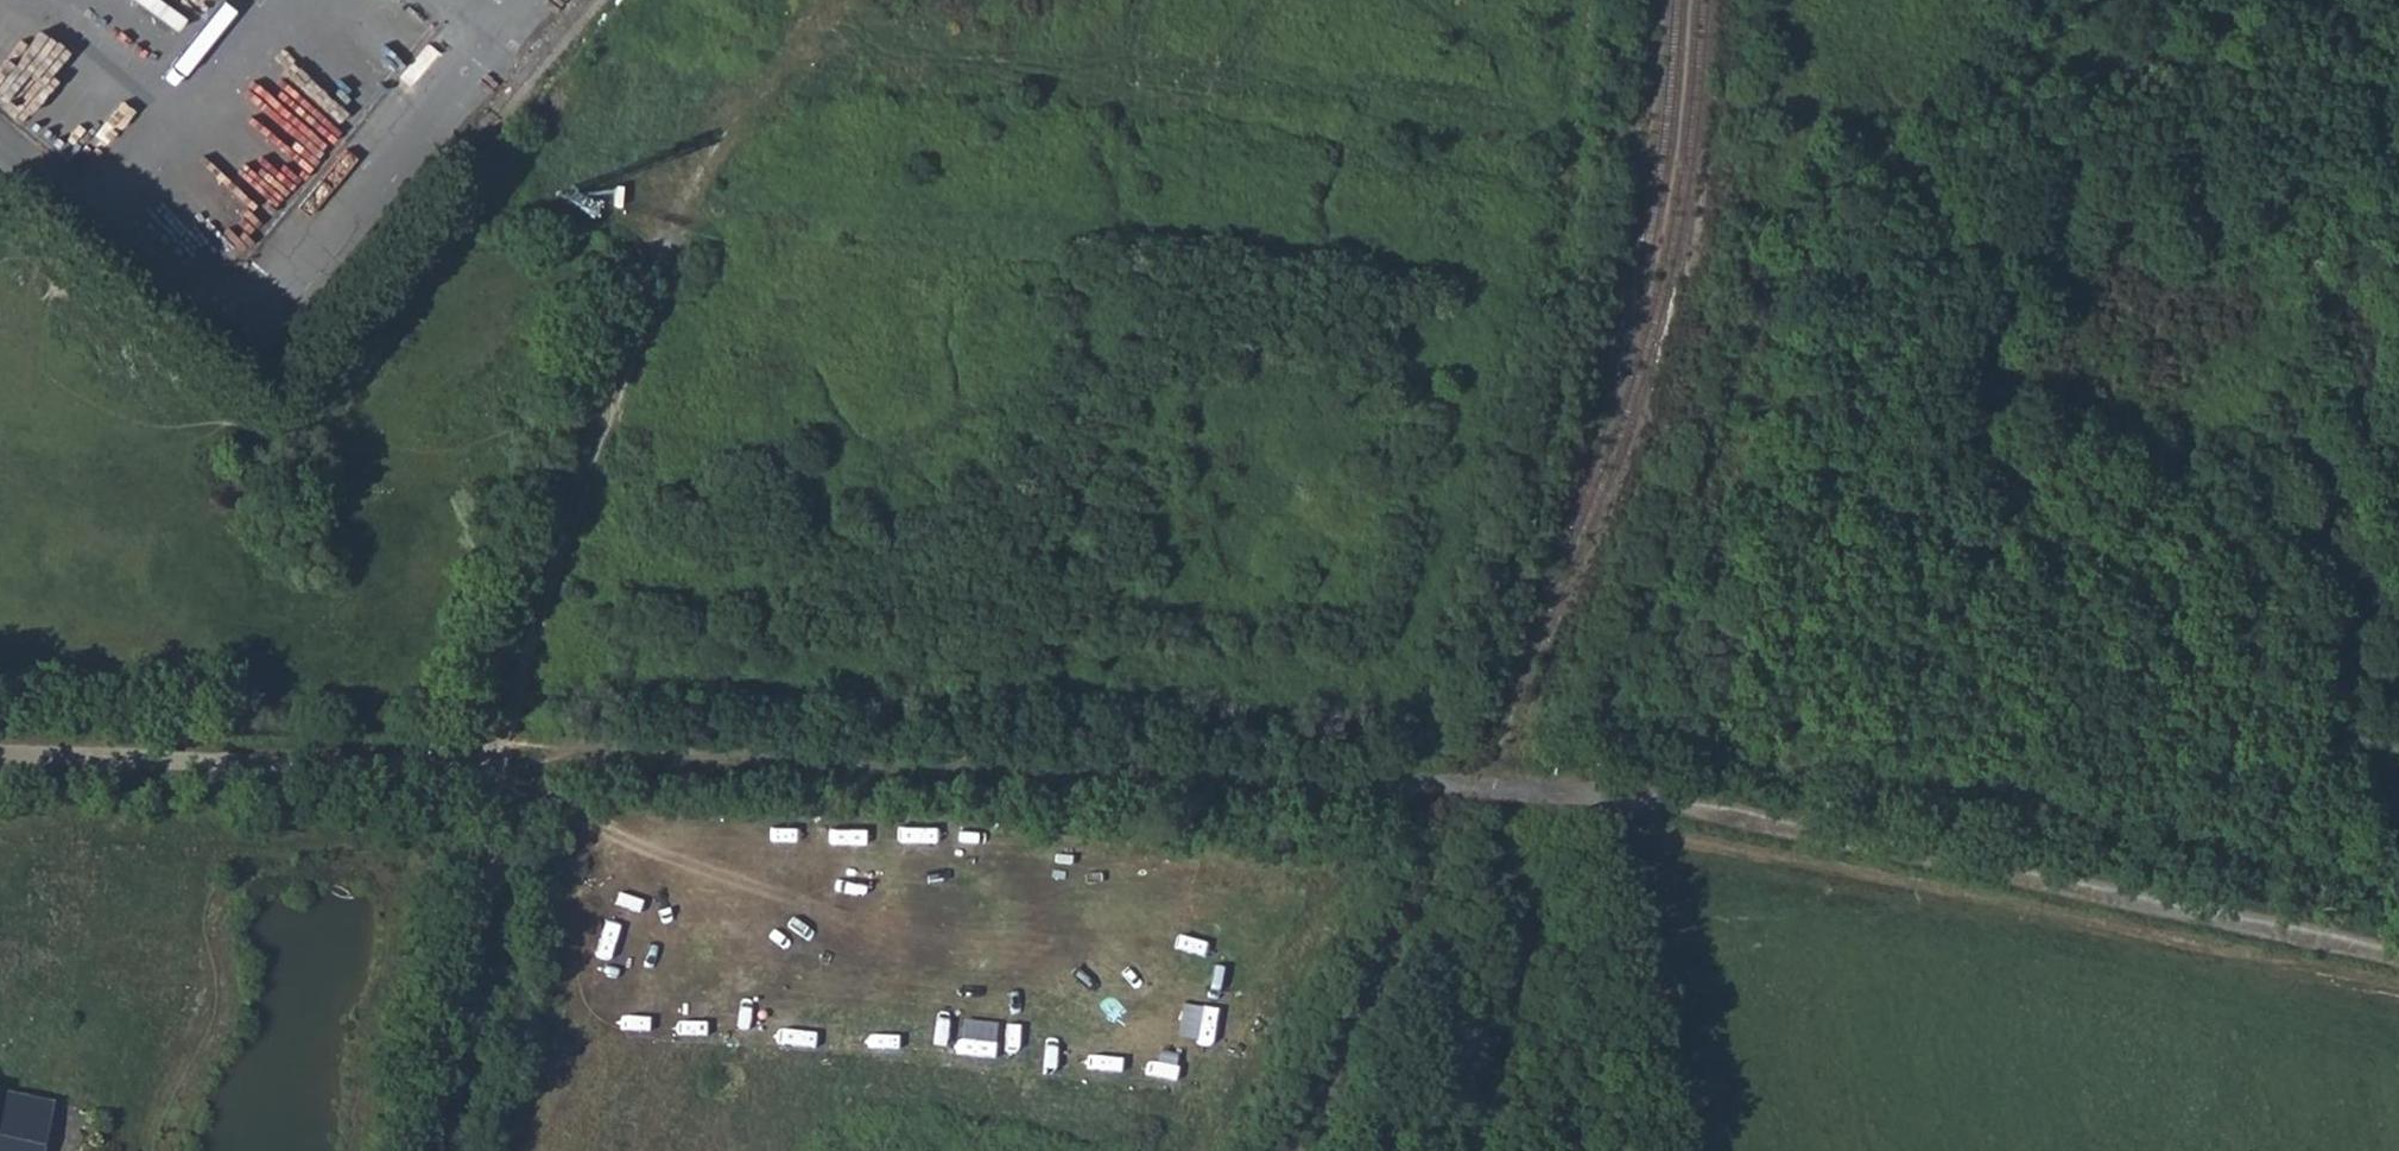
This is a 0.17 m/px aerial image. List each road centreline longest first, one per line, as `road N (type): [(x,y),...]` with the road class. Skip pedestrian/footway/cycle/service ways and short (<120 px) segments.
road 1 (track): [(2398,965),(1660,809),(513,755)]
road 2 (track): [(1462,1150),(1499,1051),(1526,907),(1514,799),(1522,746),(1669,374),(1703,246),(1729,0)]
road 3 (track): [(513,755),(535,641),(700,168),(781,65)]
road 4 (unclassified): [(0,736),(403,750)]
road 5 (track): [(439,1150),(482,970),(513,755)]

